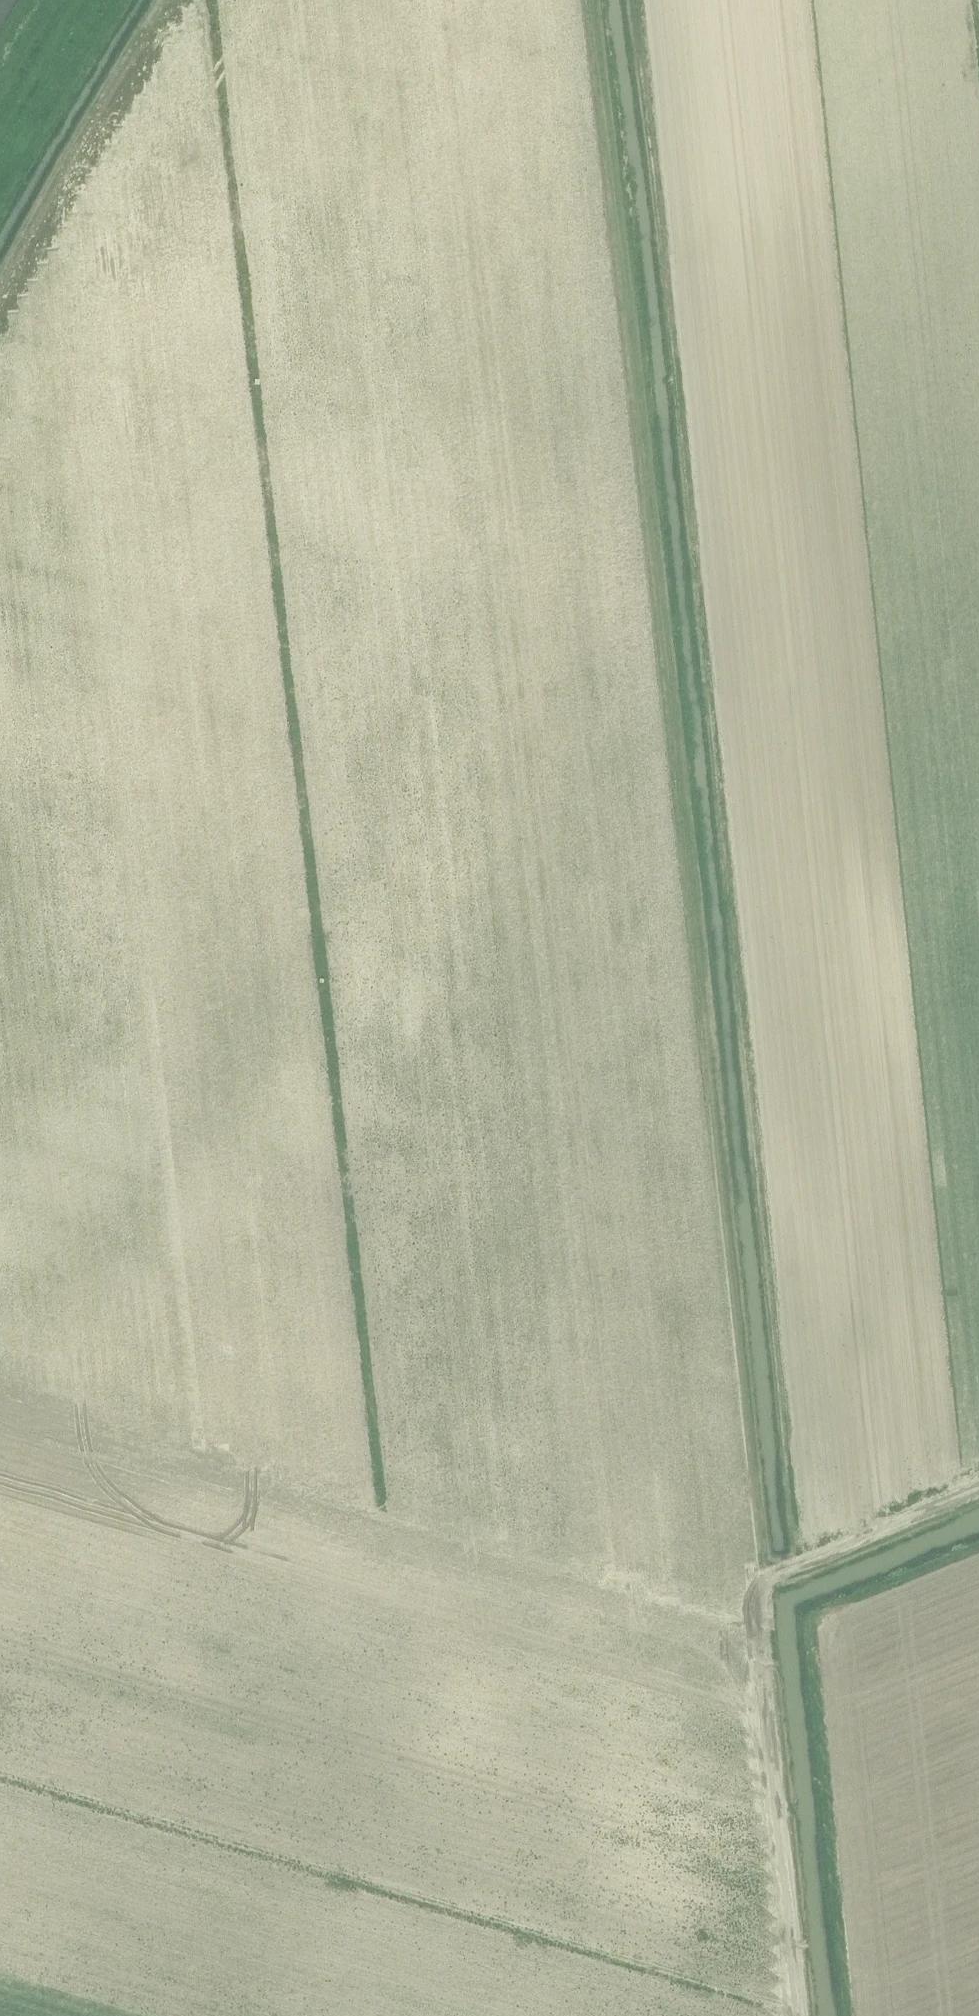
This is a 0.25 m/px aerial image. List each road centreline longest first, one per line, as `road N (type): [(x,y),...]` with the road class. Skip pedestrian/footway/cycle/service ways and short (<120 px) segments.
road 1 (track): [(804,2015),(763,1585)]

